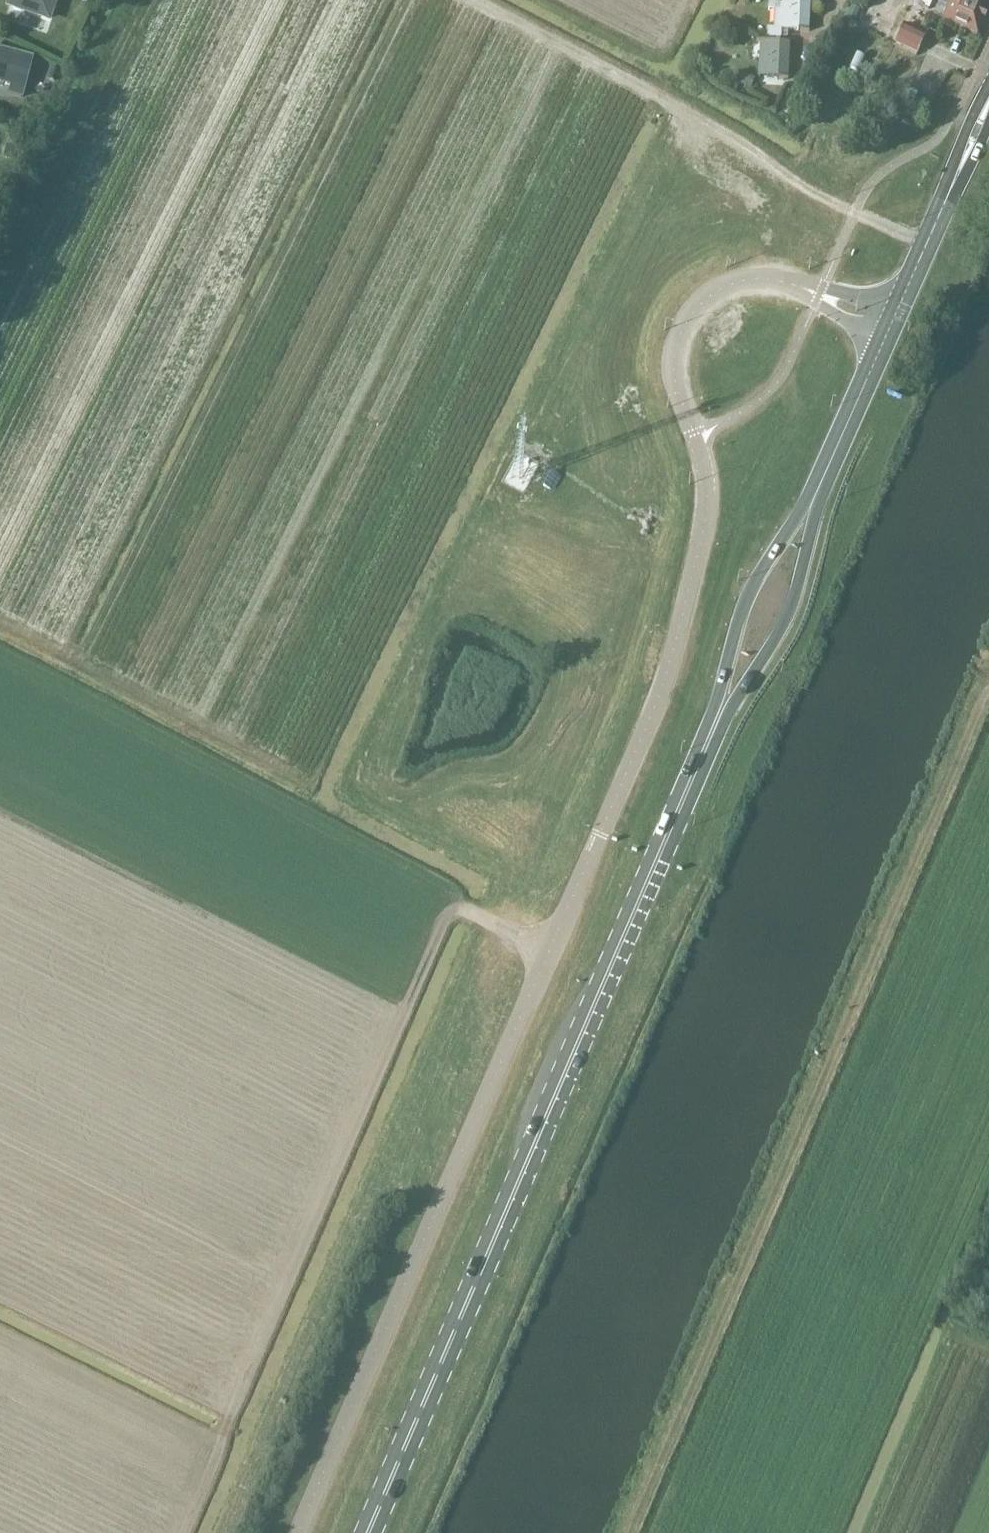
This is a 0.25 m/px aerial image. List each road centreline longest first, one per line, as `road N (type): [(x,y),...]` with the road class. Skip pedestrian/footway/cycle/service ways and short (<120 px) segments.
road 1 (unclassified): [(889,327),(804,289),(749,280),(708,297),(681,329),(674,381),(706,497),(659,697),(297,1532)]
road 2 (track): [(629,1532),(988,681)]
road 3 (primary): [(367,1532),(715,722)]
road 4 (track): [(550,947),(467,912),(445,918),(182,1532)]
road 5 (track): [(478,0),(853,213)]
road 6 (track): [(0,624),(306,783)]
road 7 (primary): [(715,722),(786,619),(814,496)]
road 8 (primary): [(814,496),(745,596),(715,722)]
road 9 (track): [(0,1337),(219,1446)]
road 10 (primary): [(814,496),(889,327)]
road 11 (primary): [(889,327),(943,201)]
road 12 (primary): [(988,84),(965,127),(943,201)]

